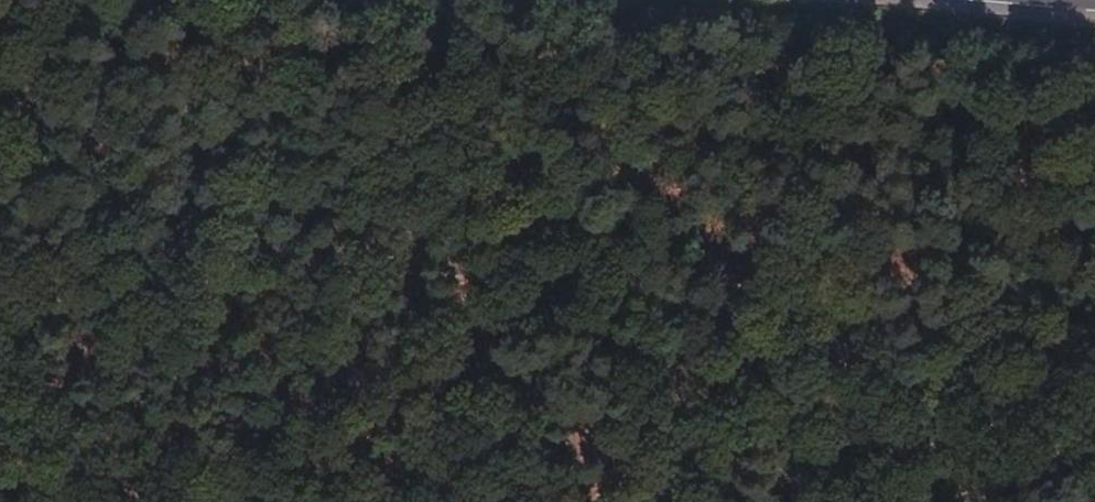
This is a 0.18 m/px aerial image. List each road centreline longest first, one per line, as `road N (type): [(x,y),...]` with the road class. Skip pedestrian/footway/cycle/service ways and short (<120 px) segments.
road 1 (track): [(1094,446),(985,501)]

